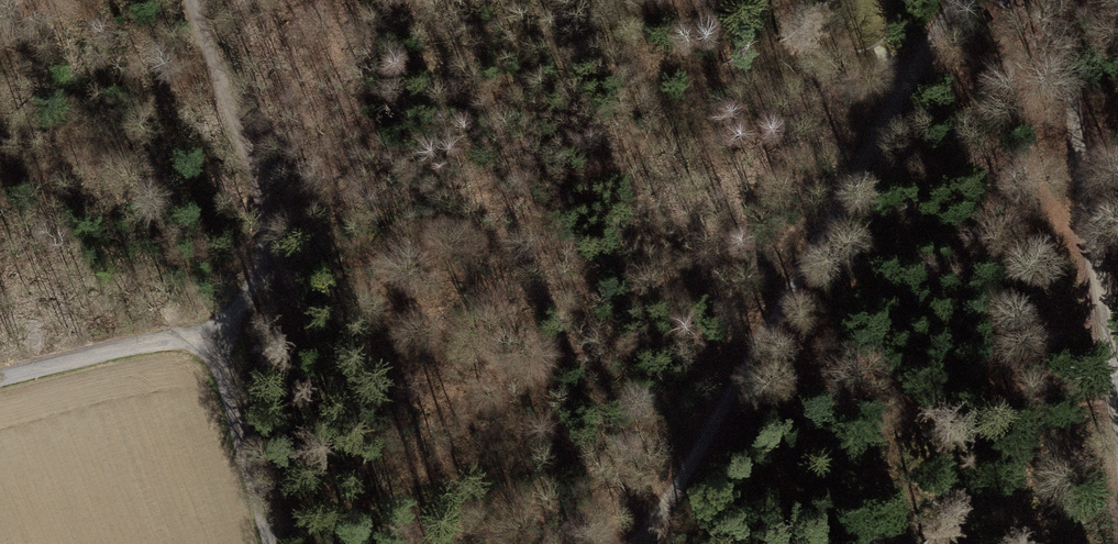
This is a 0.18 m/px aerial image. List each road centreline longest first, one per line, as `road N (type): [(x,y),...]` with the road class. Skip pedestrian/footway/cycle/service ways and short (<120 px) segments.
road 1 (track): [(626,543),(959,0)]
road 2 (track): [(1055,0),(1117,432)]
road 3 (track): [(0,373),(215,335),(265,269)]
road 4 (track): [(265,269),(269,226),(258,172),(199,0)]
road 5 (track): [(274,543),(215,335)]

